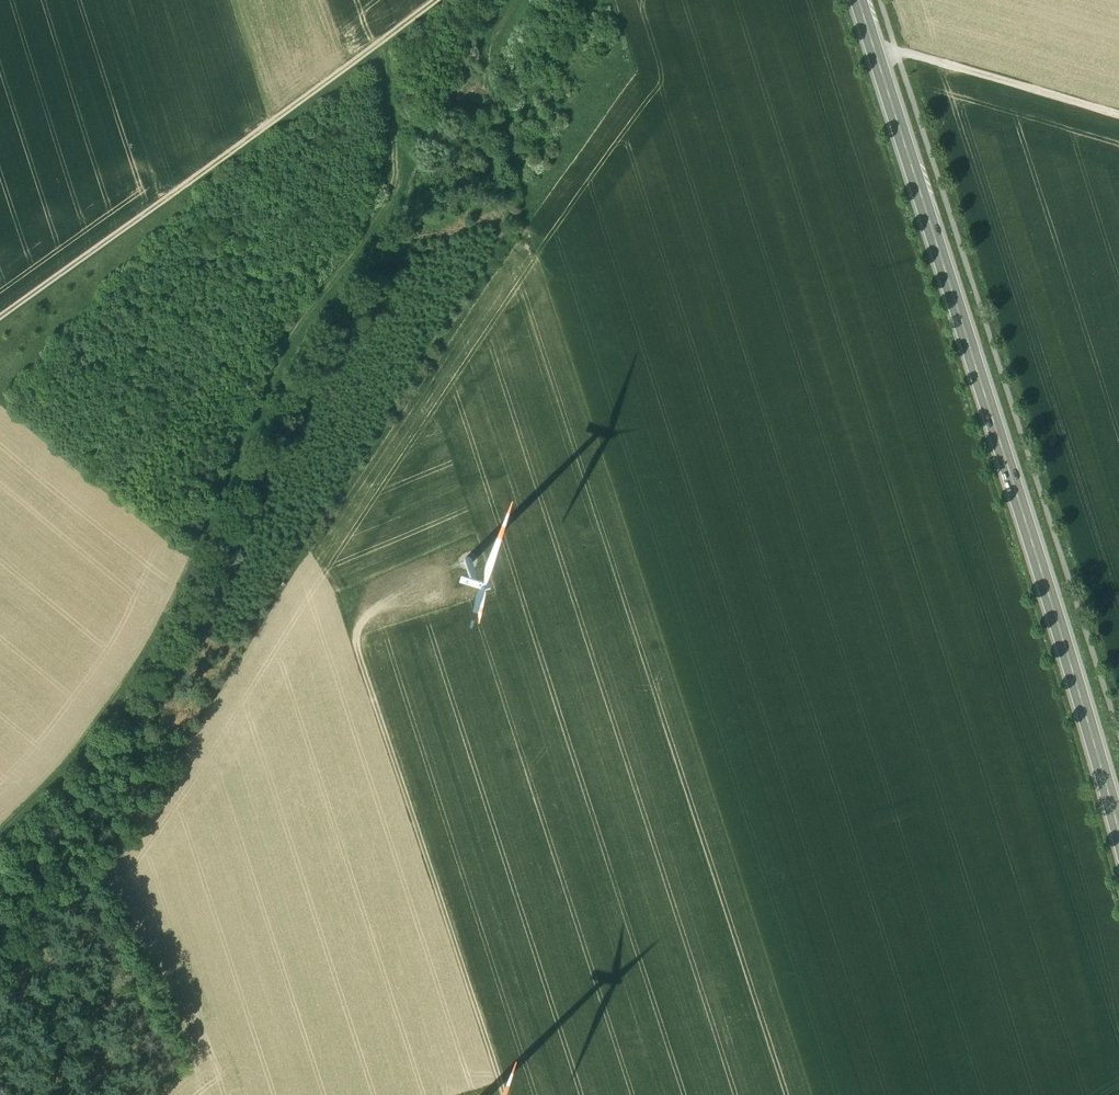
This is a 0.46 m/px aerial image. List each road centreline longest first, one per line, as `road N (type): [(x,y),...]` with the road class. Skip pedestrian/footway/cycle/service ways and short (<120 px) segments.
road 1 (track): [(820,1094),(540,226),(543,203),(628,88),(631,66),(613,0)]
road 2 (track): [(387,50),(407,198),(306,348),(172,655),(0,856)]
road 3 (primary): [(1118,832),(858,0)]
road 4 (track): [(0,330),(450,0)]
road 5 (track): [(509,1094),(356,639)]
road 6 (track): [(1118,115),(912,54),(874,51)]

